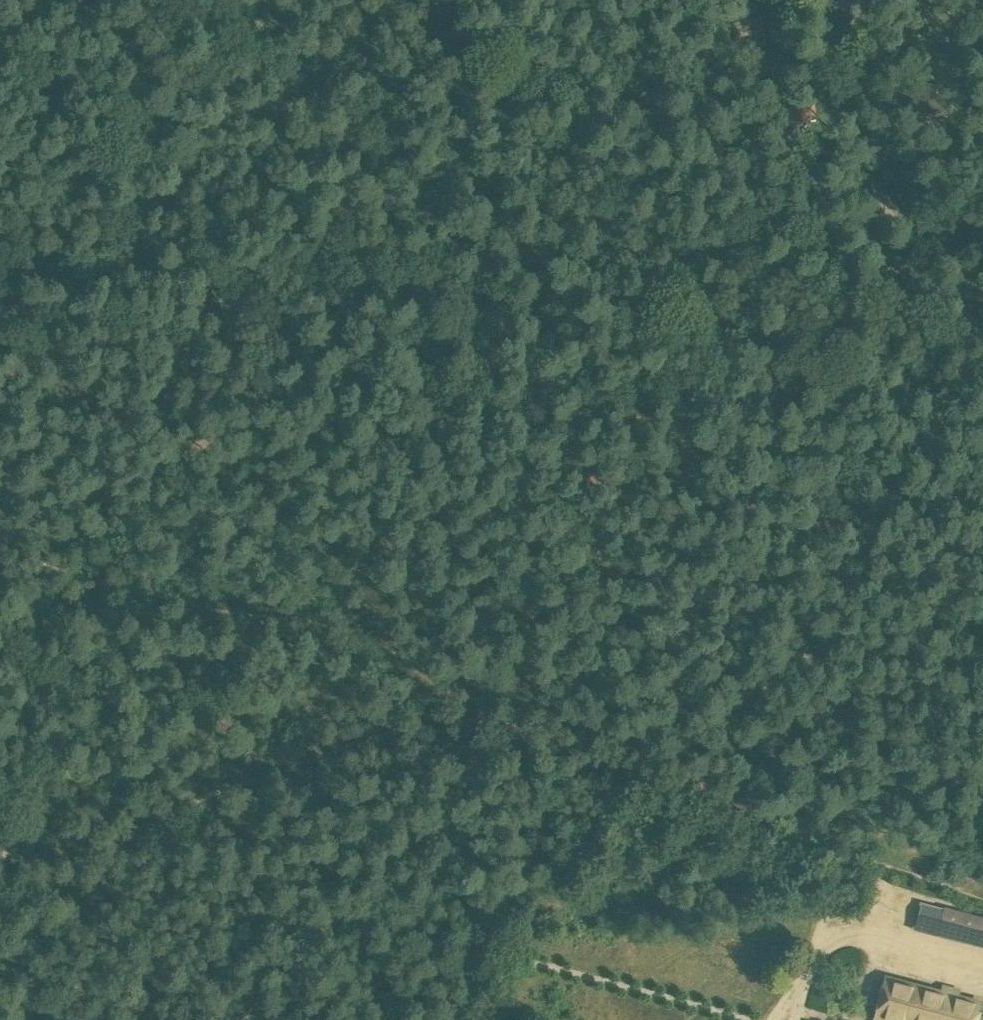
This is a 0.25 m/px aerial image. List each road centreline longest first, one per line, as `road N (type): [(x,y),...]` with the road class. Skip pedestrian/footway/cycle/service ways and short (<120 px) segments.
road 1 (track): [(751,818),(519,734),(444,723),(287,767),(114,841),(0,854)]
road 2 (track): [(0,544),(61,572),(130,589),(348,630),(425,674),(477,723)]
road 3 (track): [(956,346),(926,378),(751,818)]
road 4 (track): [(0,247),(56,228),(233,197),(258,180),(386,0)]
road 5 (track): [(746,290),(592,206),(402,0)]
road 6 (track): [(789,0),(804,61),(888,215),(904,266)]
road 7 (track): [(982,901),(751,818)]
road 8 (track): [(982,298),(904,266),(746,290)]
road 9 (track): [(956,346),(746,290)]

